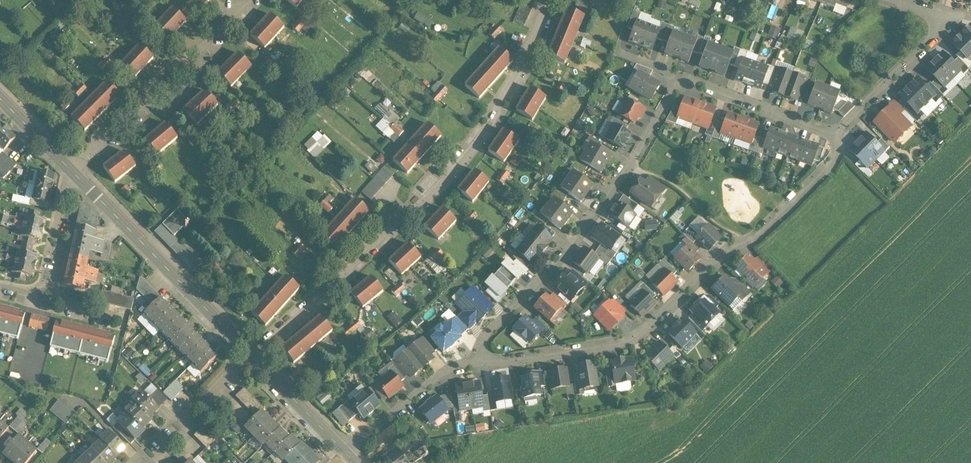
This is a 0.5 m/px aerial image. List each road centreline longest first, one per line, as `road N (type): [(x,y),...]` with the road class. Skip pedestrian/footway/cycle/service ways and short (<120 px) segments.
road 1 (residential): [(479,365),(485,338),(638,154),(679,78),(837,136)]
road 2 (residential): [(252,358),(472,144),(519,75),(552,0)]
road 3 (residential): [(837,136),(835,156),(824,169),(642,334),(479,365)]
road 4 (residential): [(252,358),(76,177)]
road 5 (residential): [(245,0),(71,171)]
road 6 (residential): [(895,0),(952,15),(837,136)]
road 7 (residential): [(479,365),(443,375),(348,453)]
road 8 (residential): [(252,358),(186,413),(188,431),(154,462)]
road 9 (residential): [(348,453),(252,358)]
road 10 (residential): [(51,299),(62,248),(54,235),(63,191),(76,177)]

